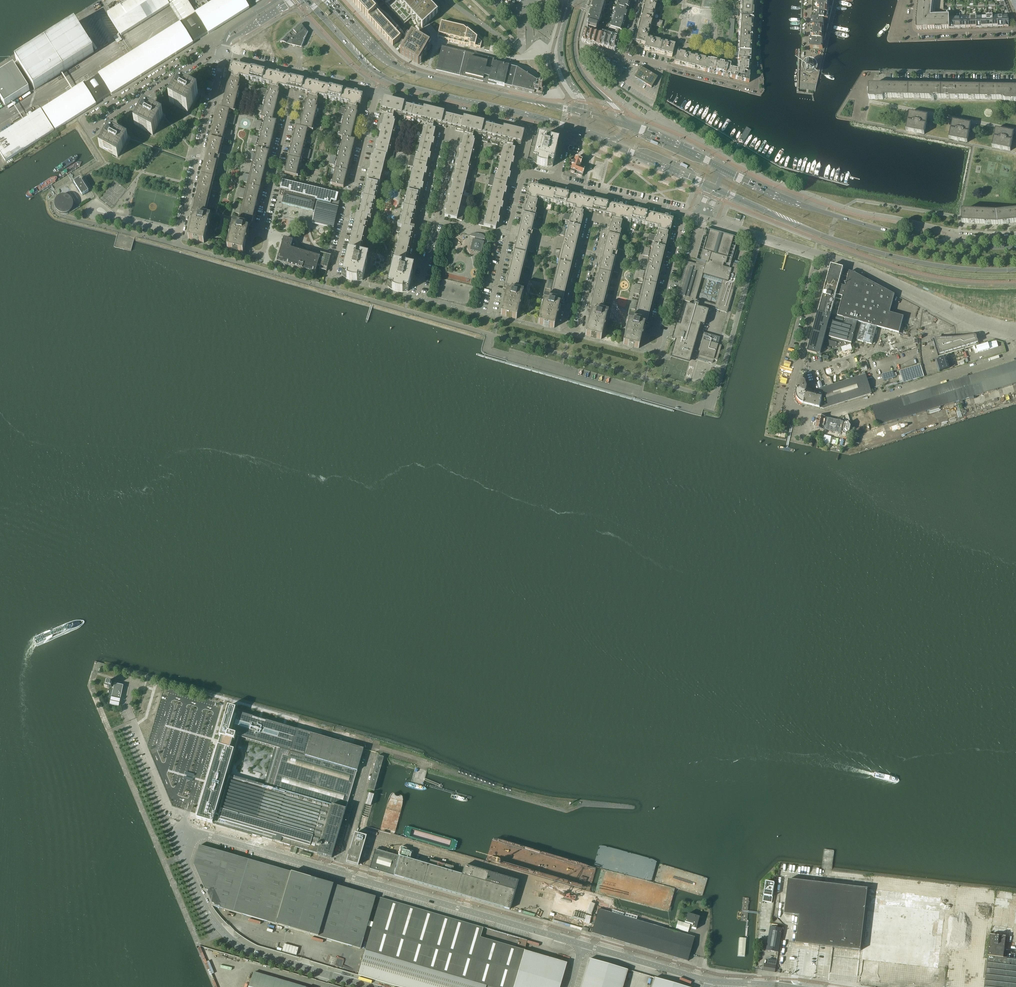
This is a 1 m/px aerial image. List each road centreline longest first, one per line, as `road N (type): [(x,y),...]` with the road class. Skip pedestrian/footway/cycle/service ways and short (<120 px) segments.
road 1 (secondary): [(307,0),(361,60),(400,84),(581,131)]
road 2 (secondary): [(718,189),(872,251),(951,268),(1015,270)]
road 3 (secondary): [(582,112),(400,69),(328,0)]
road 4 (unclassified): [(368,986),(231,940),(210,916),(185,863),(191,835)]
road 5 (unclassified): [(582,945),(336,873)]
road 6 (residential): [(224,54),(181,233),(117,218)]
road 7 (residential): [(597,218),(590,220),(565,321),(569,332),(580,325),(604,222)]
road 8 (secondary): [(940,243),(804,207),(722,169)]
road 9 (residential): [(758,0),(753,87),(623,57)]
road 10 (unclassified): [(808,412),(827,414),(1015,356)]
road 11 (unclassified): [(1015,335),(827,256)]
road 12 (residential): [(334,278),(376,91)]
road 13 (unclassified): [(808,412),(788,409),(827,256)]
road 14 (unclassified): [(490,312),(521,181),(530,174),(558,179)]
road 15 (residential): [(260,233),(298,72)]
road 16 (residential): [(84,122),(90,131),(214,53)]
road 17 (unclassified): [(718,380),(760,235)]
road 18 (residential): [(214,53),(200,51),(84,122)]
road 19 (unclassified): [(336,873),(191,835)]
road 20 (residential): [(558,179),(560,138),(455,110)]
road 21 (residential): [(628,125),(576,57),(585,0)]
road 22 (residential): [(449,133),(439,144),(414,254),(426,264)]
road 23 (residential): [(873,80),(1015,82)]
road 24 (residential): [(1015,31),(914,35),(913,0)]
road 25 (residential): [(426,264),(453,148),(449,133)]
road 26 (unclassified): [(191,835),(186,814),(168,803),(133,720)]
road 27 (unclassified): [(336,873),(373,747)]
road 28 (unclassified): [(705,980),(582,945)]
road 29 (residential): [(559,56),(504,58),(436,42)]
road 30 (residential): [(684,212),(654,333)]

